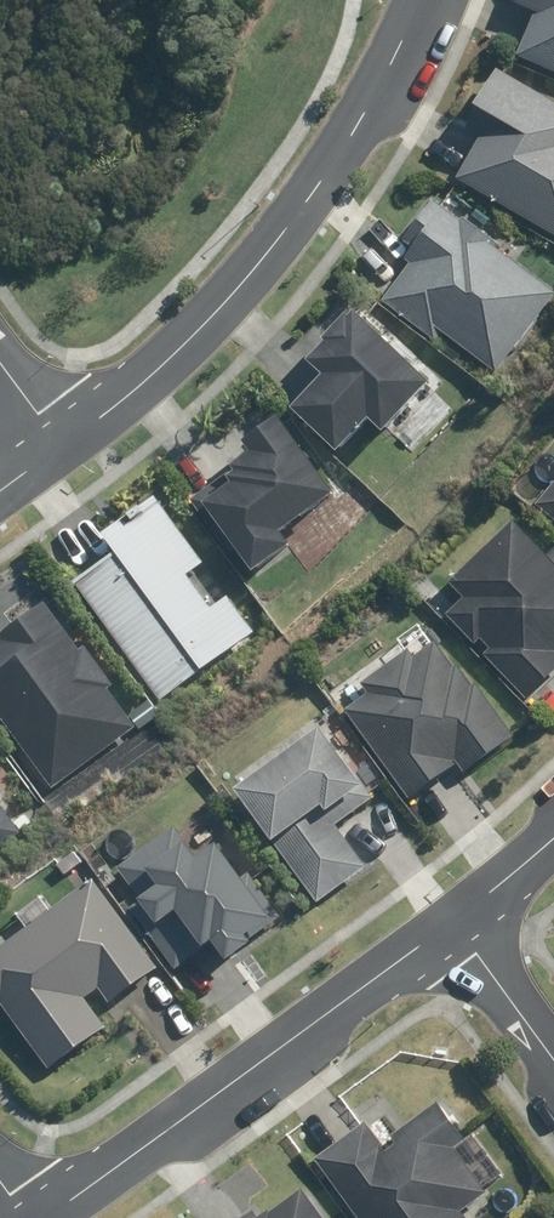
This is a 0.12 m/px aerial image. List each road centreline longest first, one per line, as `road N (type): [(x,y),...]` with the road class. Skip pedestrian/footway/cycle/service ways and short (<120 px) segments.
road 1 (tertiary): [(420,0),(317,189),(230,300),(67,446)]
road 2 (residential): [(448,931),(31,1217)]
road 3 (residential): [(448,931),(553,1070)]
road 4 (residential): [(553,848),(448,931)]

